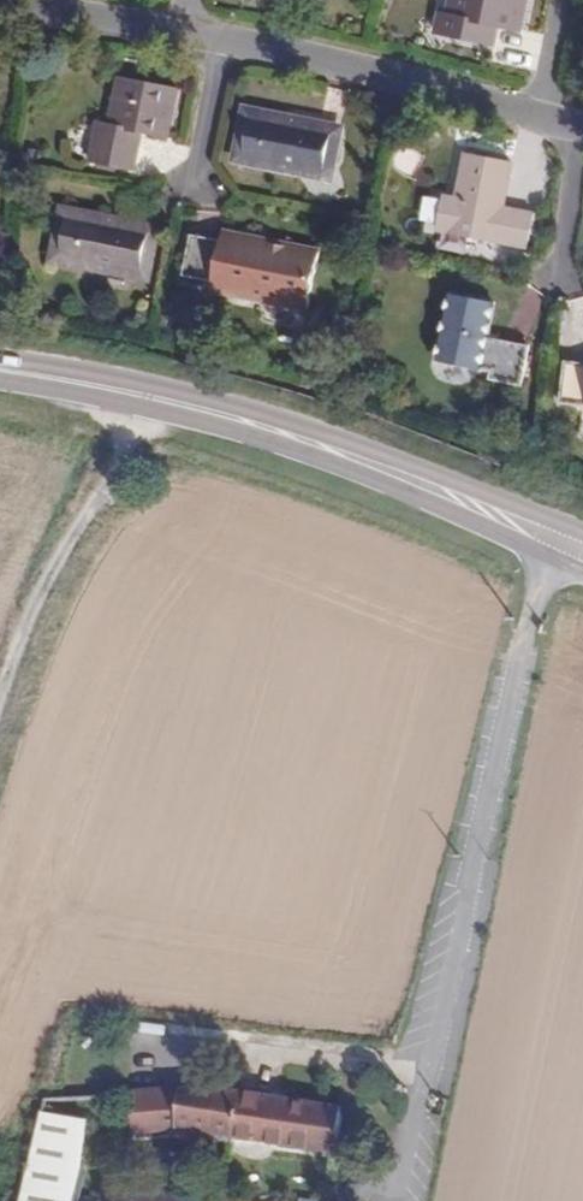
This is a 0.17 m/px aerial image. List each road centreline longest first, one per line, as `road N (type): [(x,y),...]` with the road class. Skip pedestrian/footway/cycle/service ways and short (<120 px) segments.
road 1 (secondary): [(252,420),(329,463),(545,558)]
road 2 (secondary): [(559,520),(338,437),(252,420)]
road 3 (residential): [(232,43),(544,121)]
road 4 (secondary): [(252,420),(0,370)]
road 5 (residential): [(0,10),(190,32)]
road 6 (residential): [(232,43),(196,188)]
road 7 (residential): [(571,0),(544,121)]

